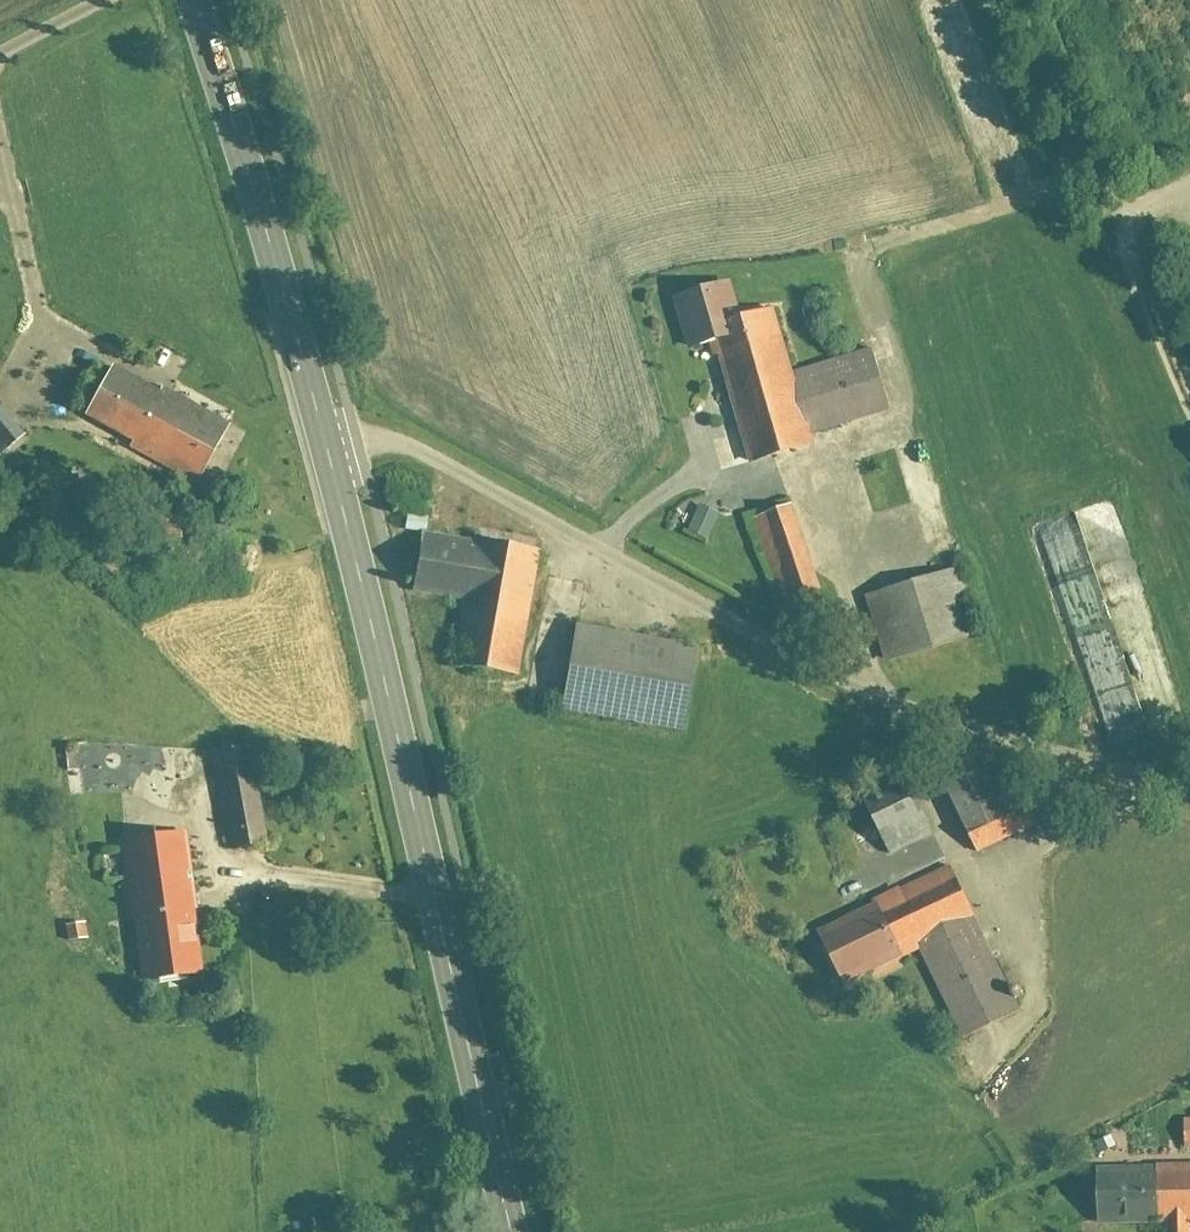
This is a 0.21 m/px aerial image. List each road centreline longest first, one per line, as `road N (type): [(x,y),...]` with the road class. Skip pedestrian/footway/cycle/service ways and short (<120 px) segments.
road 1 (residential): [(327,452),(377,435),(400,439),(873,686),(1189,786)]
road 2 (primary): [(507,1231),(327,452)]
road 3 (primary): [(327,452),(191,0)]

